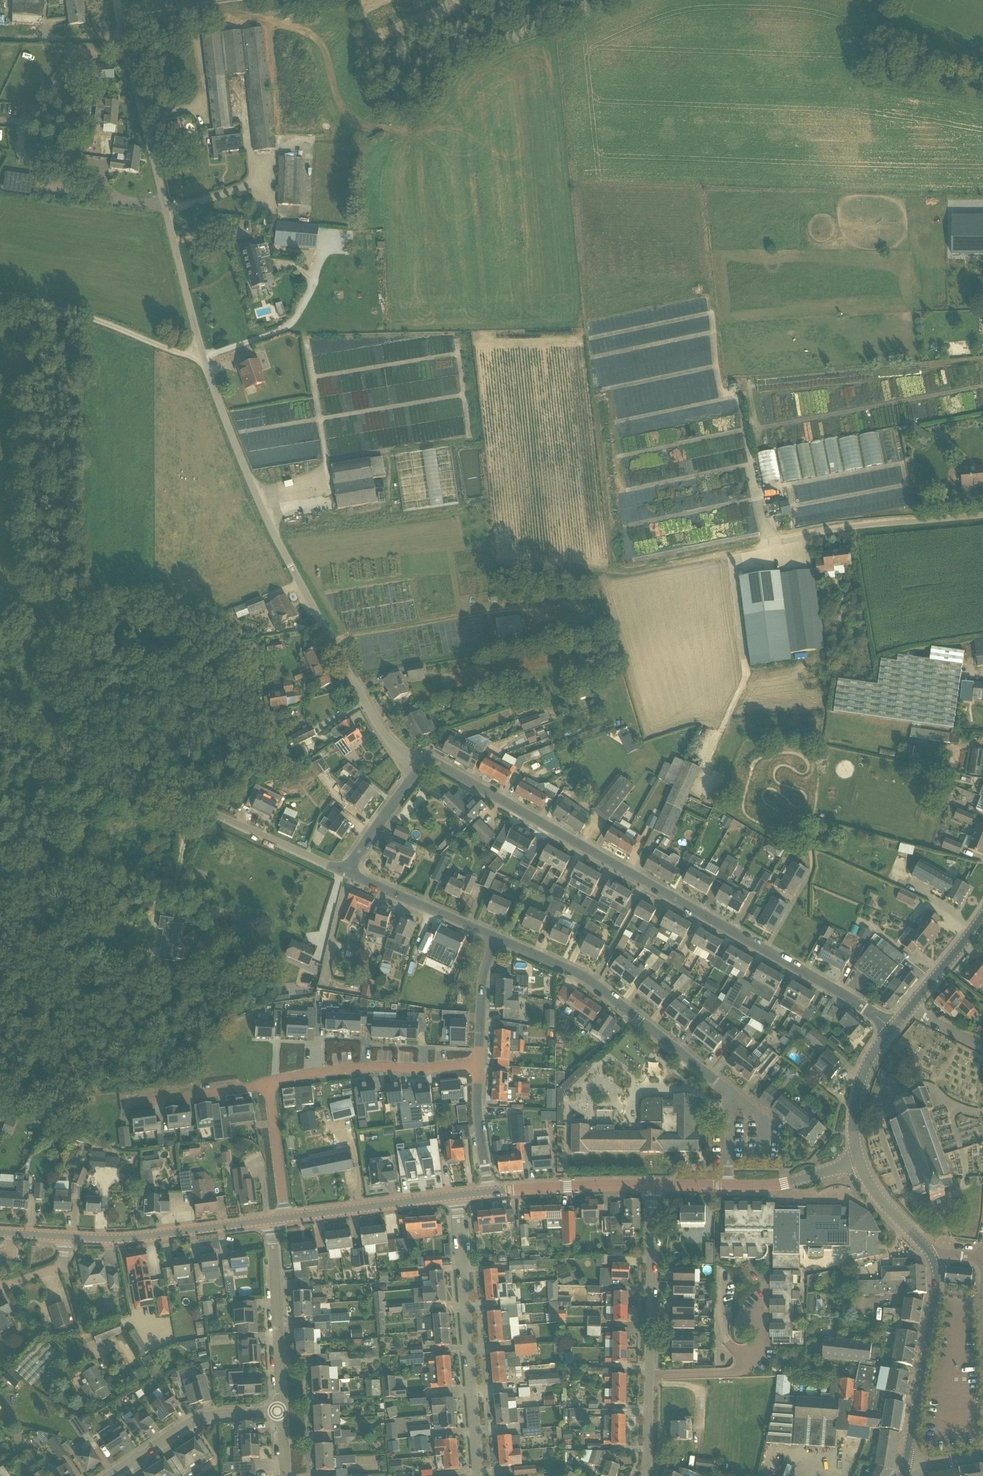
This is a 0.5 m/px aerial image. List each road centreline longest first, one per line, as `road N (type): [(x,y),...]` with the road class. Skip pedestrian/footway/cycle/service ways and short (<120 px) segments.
road 1 (unclassified): [(420,769),(390,742),(365,703),(290,568),(220,412),(119,0)]
road 2 (unclassified): [(889,1029),(843,994),(434,761),(420,769)]
road 3 (unclassified): [(345,872),(0,721)]
road 4 (residential): [(729,1186),(729,1093),(593,983),(496,939)]
road 5 (residential): [(643,1475),(655,1185)]
road 6 (residential): [(479,1475),(457,1196)]
road 7 (tertiary): [(0,1233),(122,1240),(272,1220)]
road 8 (residential): [(489,1192),(477,1104),(482,972),(496,939)]
road 9 (track): [(203,363),(80,313),(0,301)]
road 10 (tertiary): [(906,1464),(936,1292),(934,1260)]
road 11 (residential): [(282,1412),(272,1220)]
road 12 (residential): [(282,1412),(200,1416),(109,1475)]
road 13 (tertiary): [(286,1218),(457,1196)]
road 14 (track): [(286,0),(169,4),(122,26)]
road 15 (tertiary): [(489,1192),(655,1185)]
road 16 (residential): [(496,939),(345,872)]
road 17 (tertiary): [(859,1162),(860,1081),(889,1029)]
road 18 (residential): [(286,1218),(269,1085)]
road 19 (tertiary): [(729,1186),(782,1184),(859,1162)]
road 20 (unclassified): [(345,872),(420,769)]
road 21 (tertiary): [(934,1260),(882,1202),(859,1162)]

